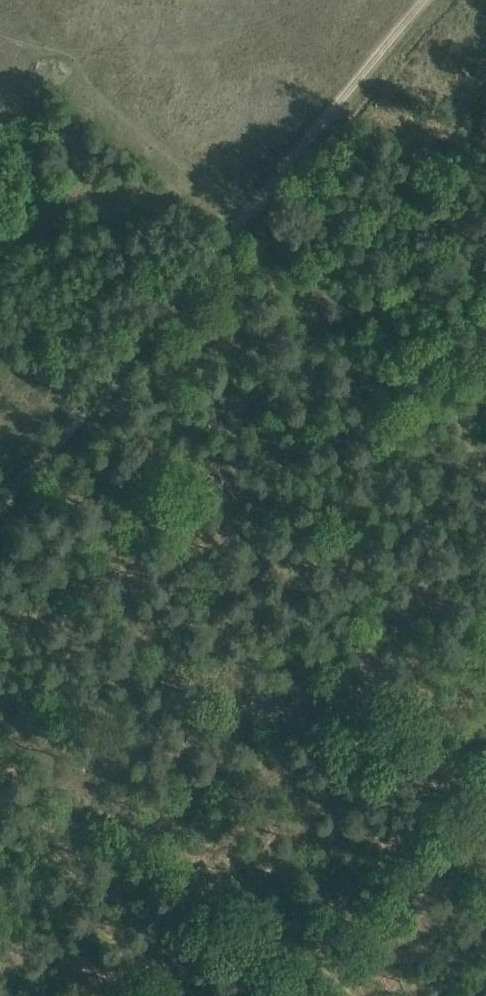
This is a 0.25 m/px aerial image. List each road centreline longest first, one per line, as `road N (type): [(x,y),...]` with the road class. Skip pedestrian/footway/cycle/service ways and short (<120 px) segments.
road 1 (track): [(0,723),(290,949)]
road 2 (track): [(0,489),(233,210)]
road 3 (track): [(485,411),(233,210)]
road 4 (track): [(290,949),(485,716)]
road 5 (track): [(233,210),(409,0)]

